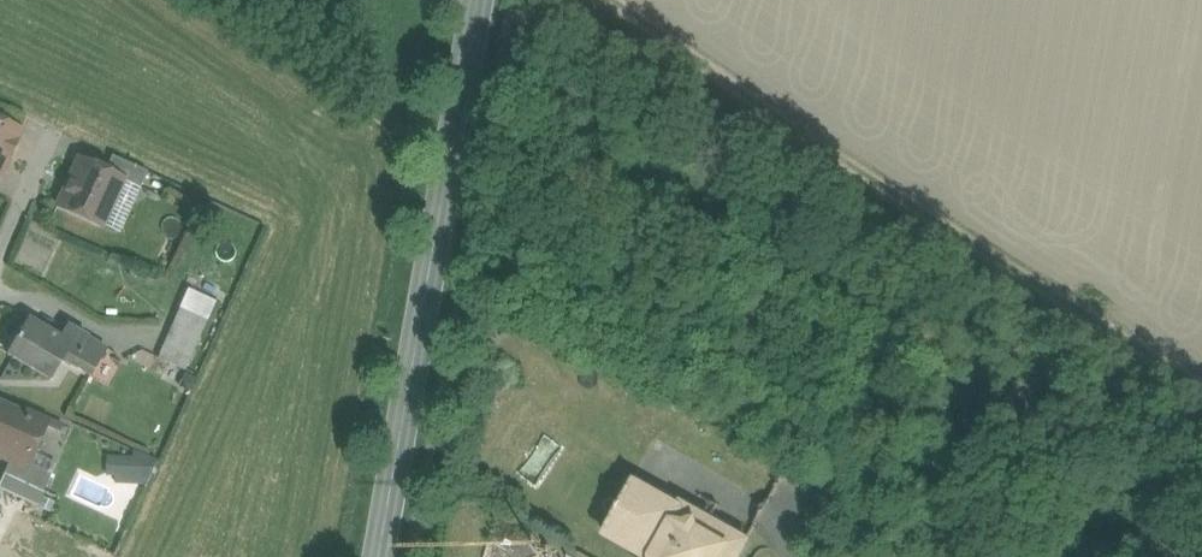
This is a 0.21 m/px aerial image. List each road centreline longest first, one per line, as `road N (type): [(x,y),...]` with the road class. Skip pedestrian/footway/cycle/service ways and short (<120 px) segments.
road 1 (secondary): [(386,556),(485,0)]

